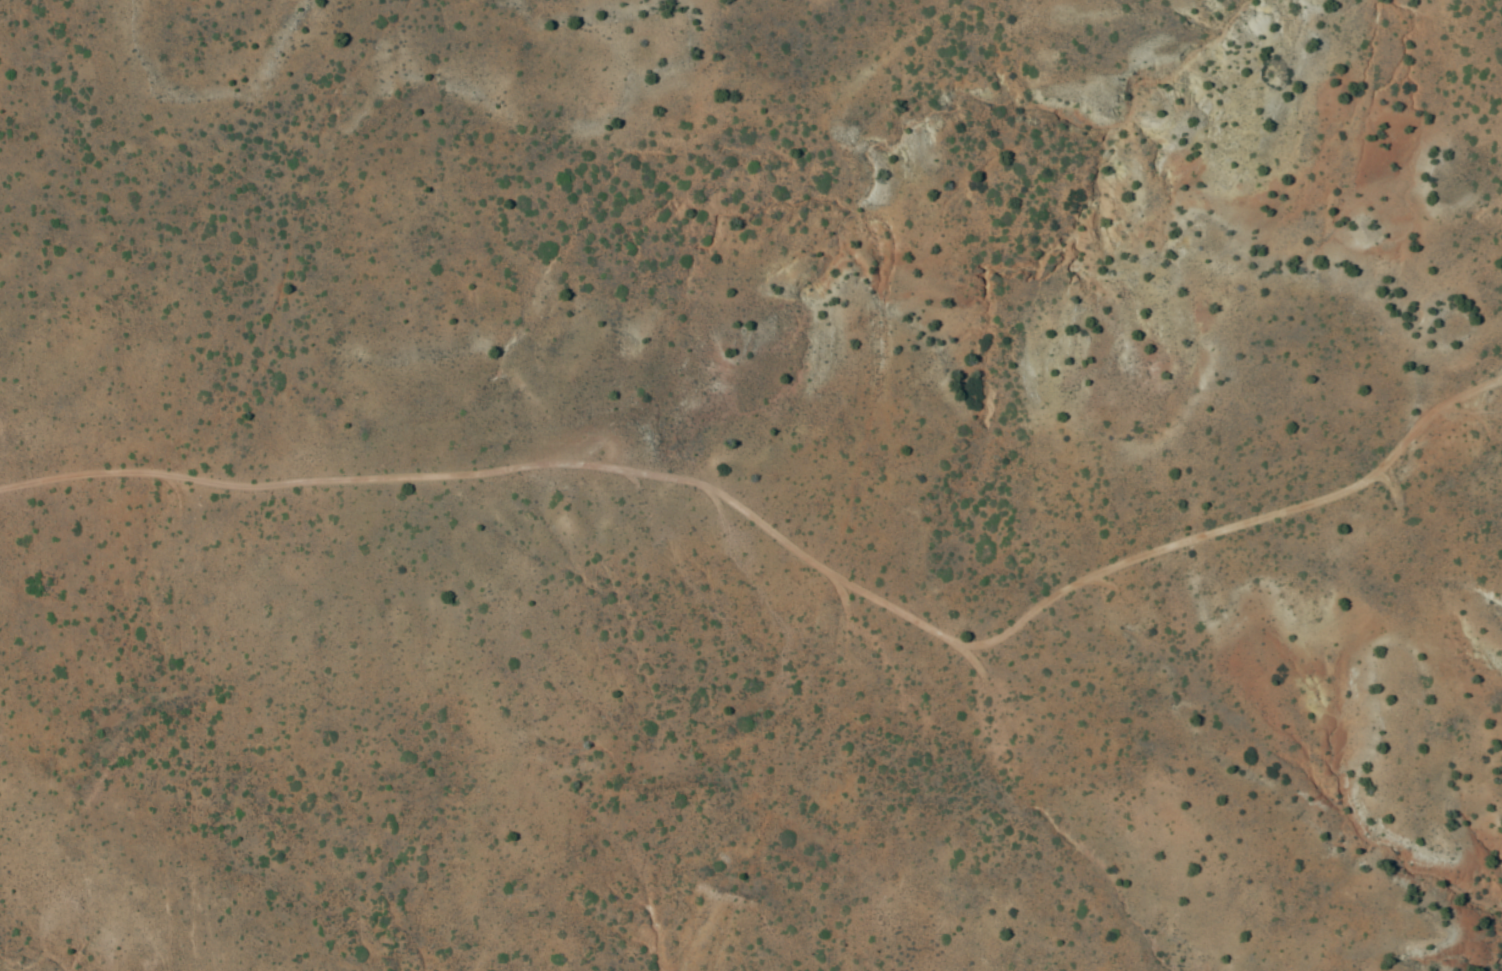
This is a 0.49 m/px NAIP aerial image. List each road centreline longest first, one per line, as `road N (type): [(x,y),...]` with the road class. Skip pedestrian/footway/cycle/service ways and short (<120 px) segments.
road 1 (residential): [(1501,332),(1367,459),(1037,599),(944,619),(738,490),(609,438),(0,490)]

